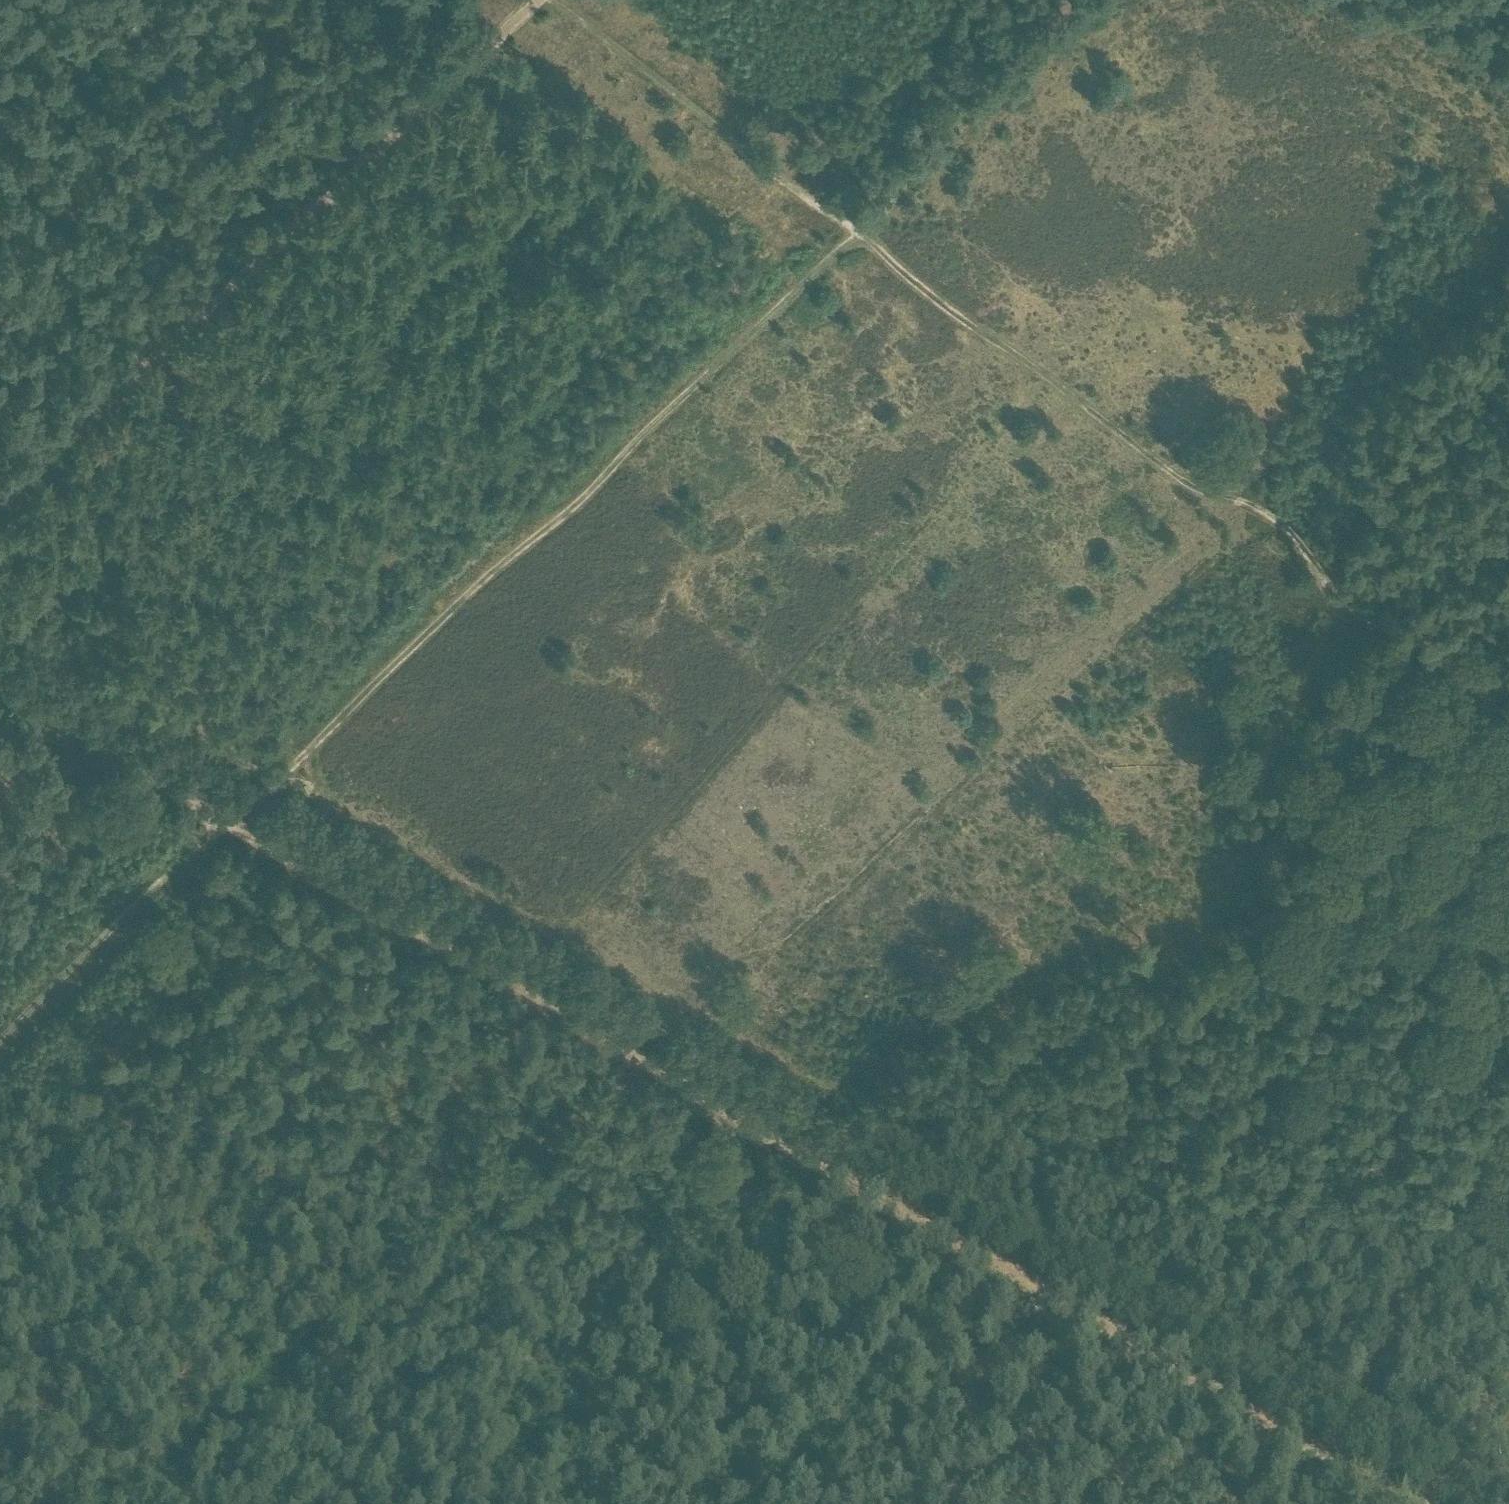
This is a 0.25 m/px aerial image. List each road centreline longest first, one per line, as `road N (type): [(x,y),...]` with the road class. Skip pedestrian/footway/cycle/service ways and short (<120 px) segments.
road 1 (track): [(1477,1503),(650,1035),(0,653)]
road 2 (track): [(514,0),(0,473)]

